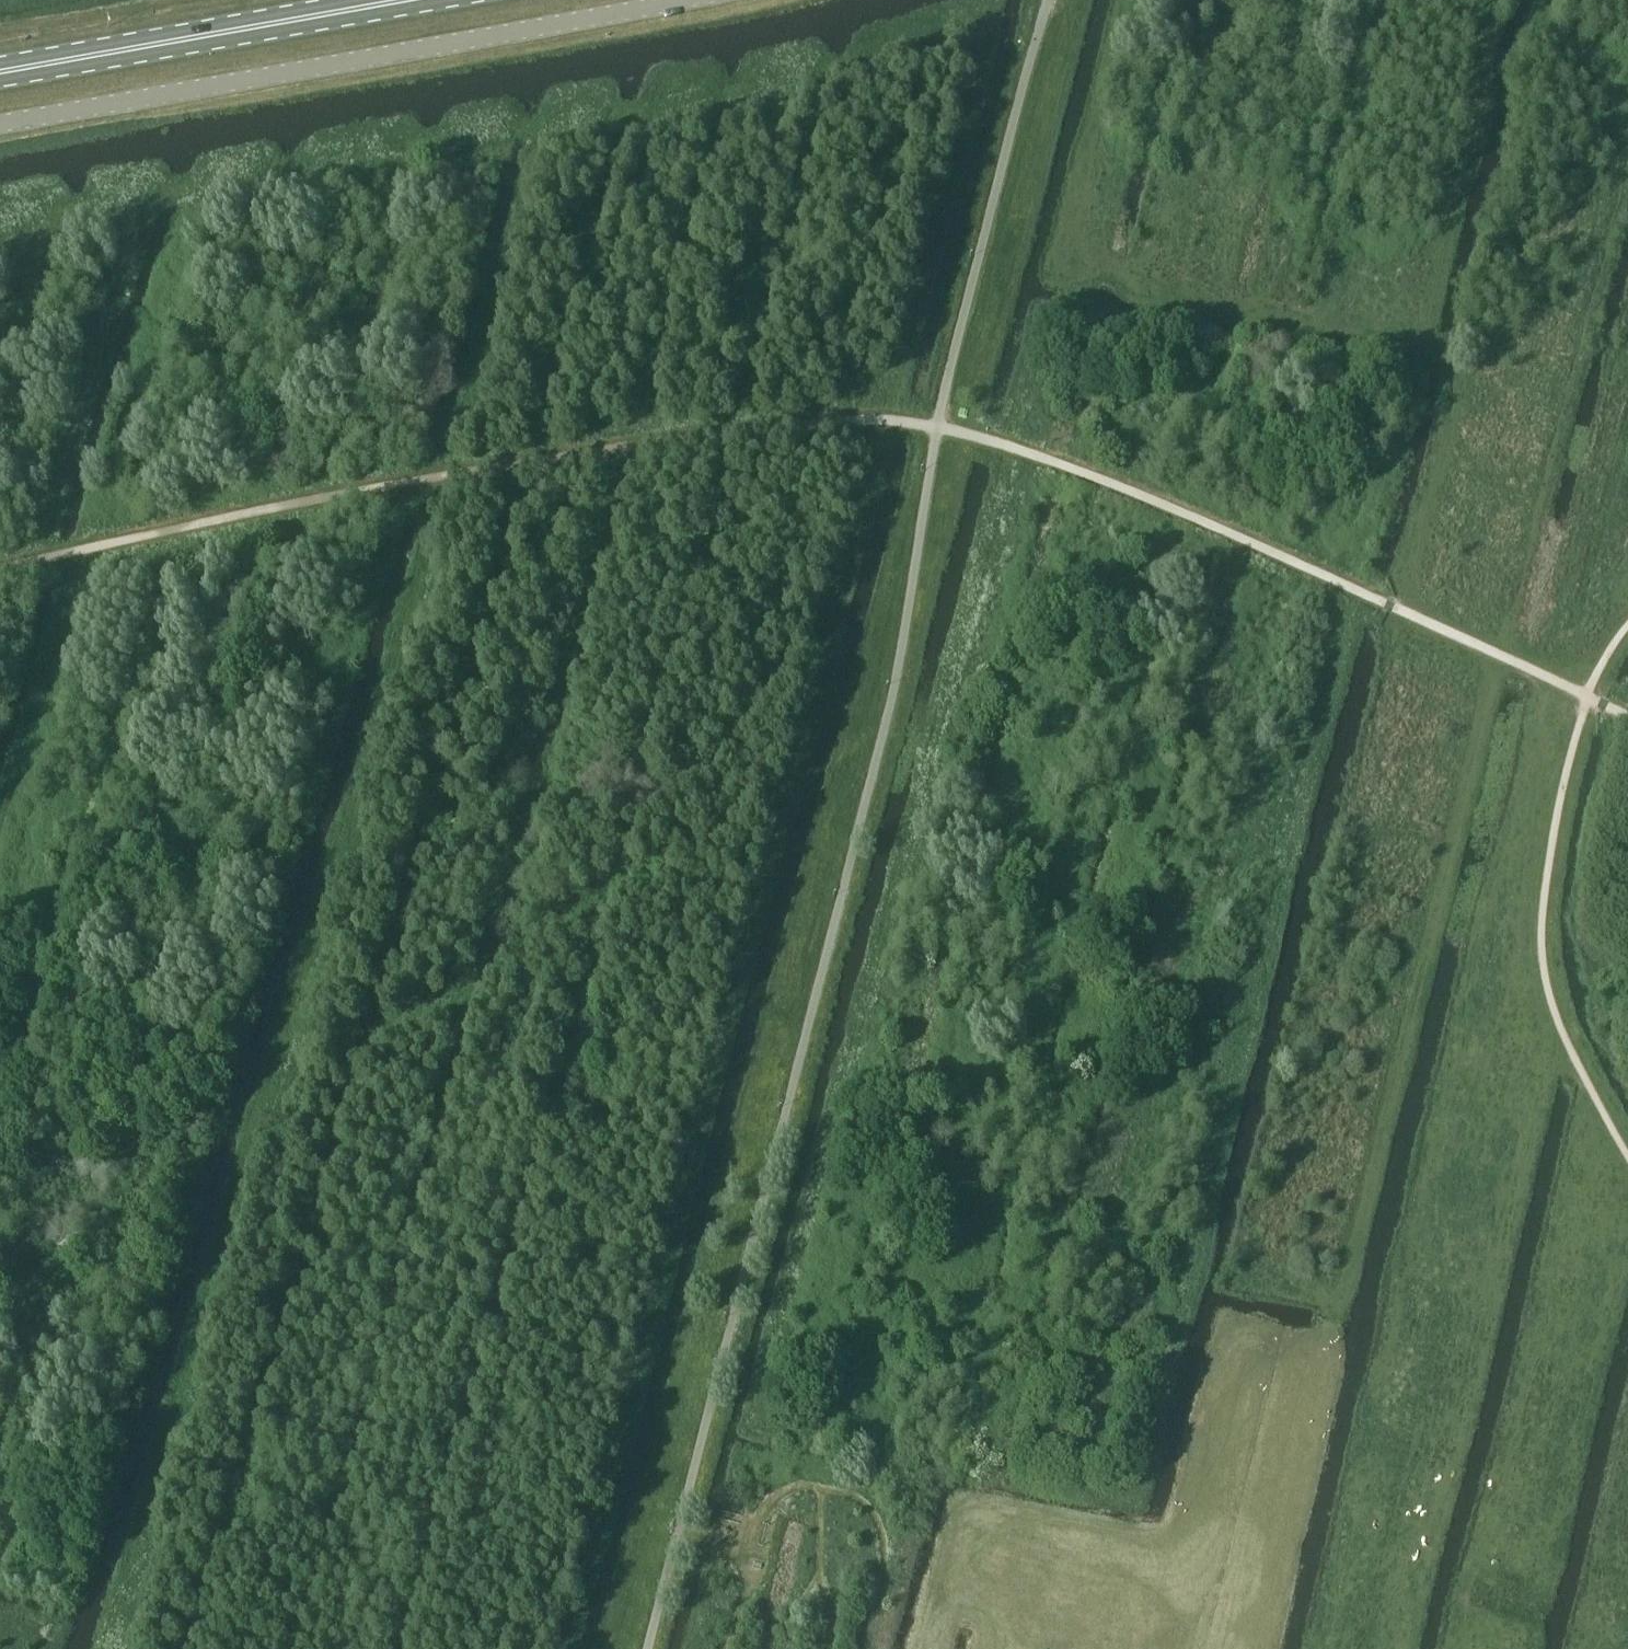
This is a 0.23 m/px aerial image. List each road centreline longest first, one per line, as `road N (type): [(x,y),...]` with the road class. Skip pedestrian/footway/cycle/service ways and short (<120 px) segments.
road 1 (unclassified): [(676,0),(0,121)]
road 2 (primary): [(0,72),(397,0)]

